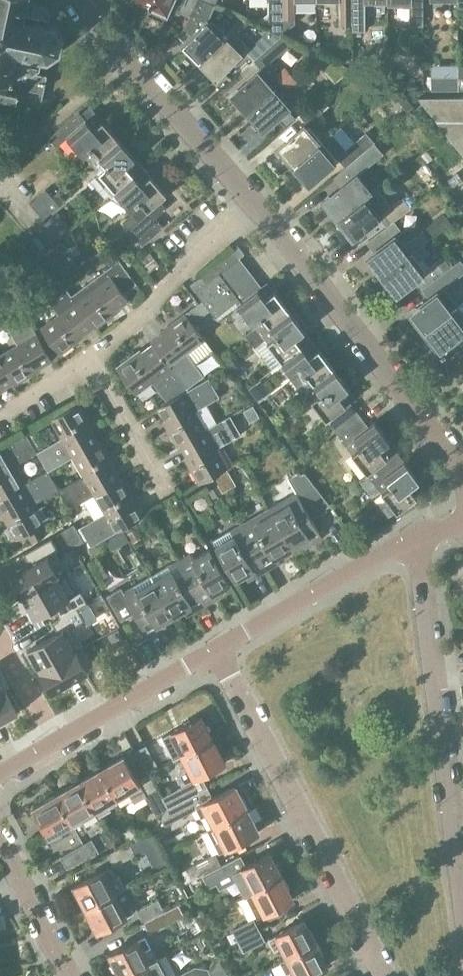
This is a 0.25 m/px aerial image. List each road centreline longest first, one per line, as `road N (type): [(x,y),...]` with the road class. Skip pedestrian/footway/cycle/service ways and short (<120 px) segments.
road 1 (residential): [(386,975),(215,656)]
road 2 (residential): [(462,483),(252,201)]
road 3 (residential): [(462,887),(416,539)]
road 4 (residential): [(252,201),(78,0)]
road 5 (residential): [(215,656),(416,539)]
road 6 (residential): [(92,359),(142,319),(252,201)]
road 7 (residential): [(62,746),(215,656)]
road 8 (residential): [(73,975),(0,834)]
road 9 (residential): [(168,489),(92,359)]
road 10 (residential): [(0,634),(62,746)]

